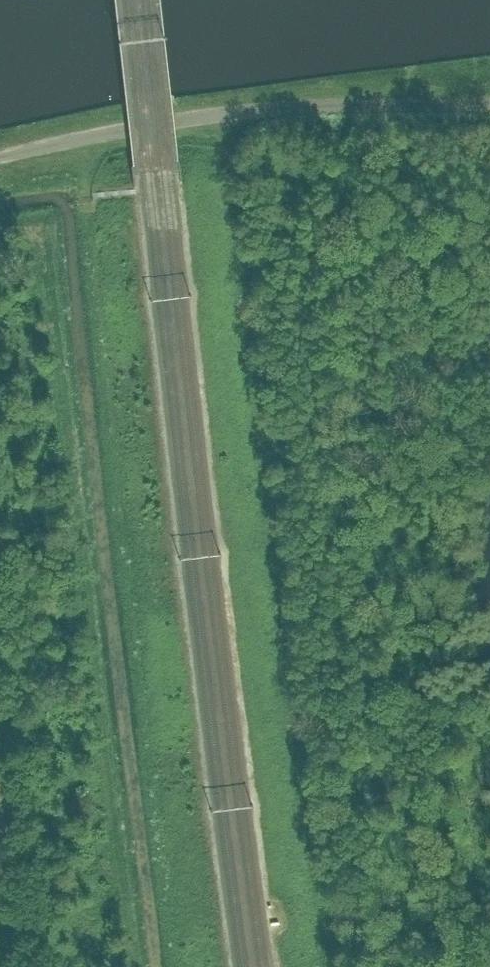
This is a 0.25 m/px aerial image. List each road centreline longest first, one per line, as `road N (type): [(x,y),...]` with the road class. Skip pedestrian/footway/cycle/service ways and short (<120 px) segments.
road 1 (unclassified): [(0,155),(258,110),(489,104)]
road 2 (unclassified): [(23,966),(0,833)]

